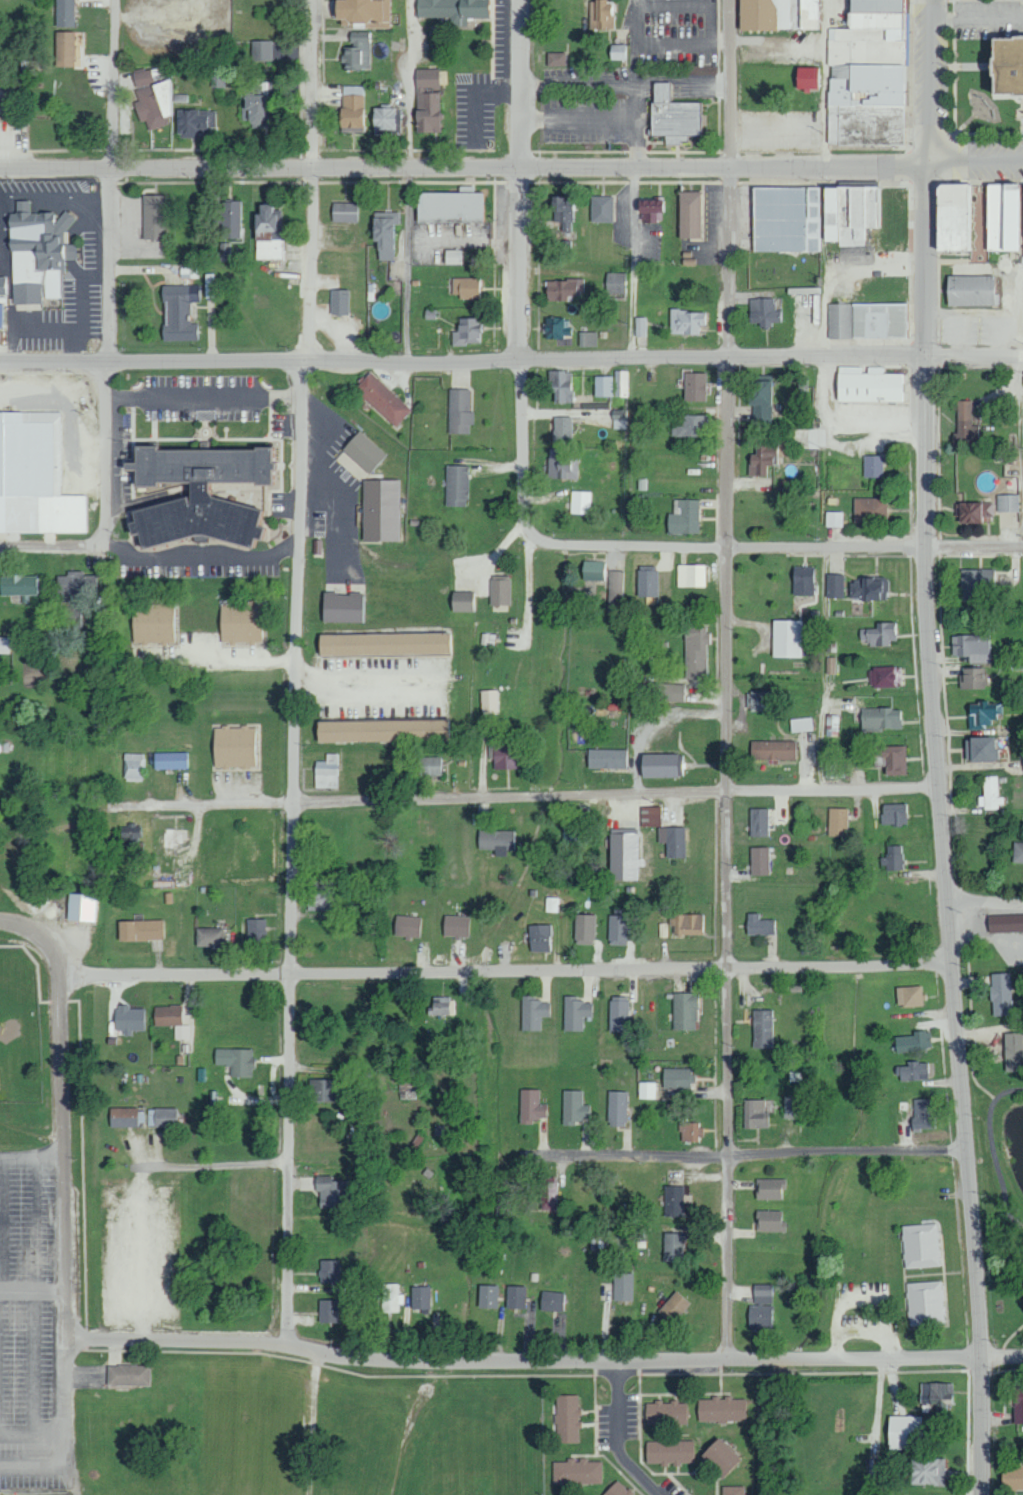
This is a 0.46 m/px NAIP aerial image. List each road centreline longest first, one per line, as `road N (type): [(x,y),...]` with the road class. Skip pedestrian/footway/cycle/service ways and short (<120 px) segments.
road 1 (residential): [(982,1494),(984,1358),(956,1098),(937,789),(928,545),(930,168)]
road 2 (residential): [(729,1362),(728,168)]
road 3 (residential): [(289,1346),(297,389),(315,243),(314,169)]
road 4 (tertiary): [(1022,168),(0,170)]
road 5 (residential): [(1022,359),(0,361)]
road 6 (residential): [(1022,1357),(424,1363),(264,1343),(67,1338)]
road 7 (residential): [(125,808),(937,789)]
road 8 (residential): [(1022,546),(560,542)]
road 9 (residential): [(500,975),(64,987)]
road 10 (residential): [(560,542),(538,539),(526,525),(519,168)]
road 11 (residential): [(103,552),(109,169)]
road 12 (residential): [(67,1338),(64,987)]
road 13 (residential): [(949,969),(631,968)]
road 14 (residential): [(298,553),(0,551)]
road 15 (residential): [(964,1151),(729,1158)]
road 16 (residential): [(109,169),(105,0)]
road 17 (residential): [(314,169),(312,0)]
road 18 (residential): [(519,168),(522,0)]
road 19 (residential): [(930,168),(929,0)]
road 20 (residential): [(728,168),(728,0)]
road 21 (residential): [(78,1494),(66,1425),(67,1338)]
road 22 (residential): [(618,1363),(622,1451),(656,1494)]
road 23 (residential): [(290,1163),(157,1166)]
road 24 (residential): [(631,968),(500,975)]

